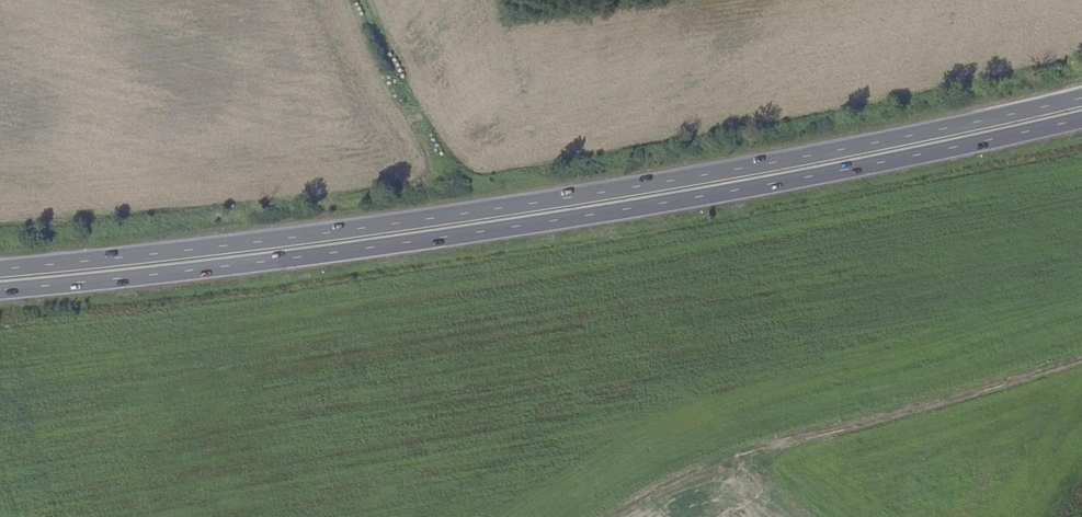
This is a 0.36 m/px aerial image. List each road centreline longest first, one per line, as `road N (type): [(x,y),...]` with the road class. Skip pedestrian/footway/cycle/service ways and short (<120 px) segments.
road 1 (trunk): [(1081,97),(643,186),(316,235),(0,270)]
road 2 (trunk): [(0,291),(319,256),(646,207),(1081,119)]
road 3 (track): [(606,516),(698,466),(1081,361)]

